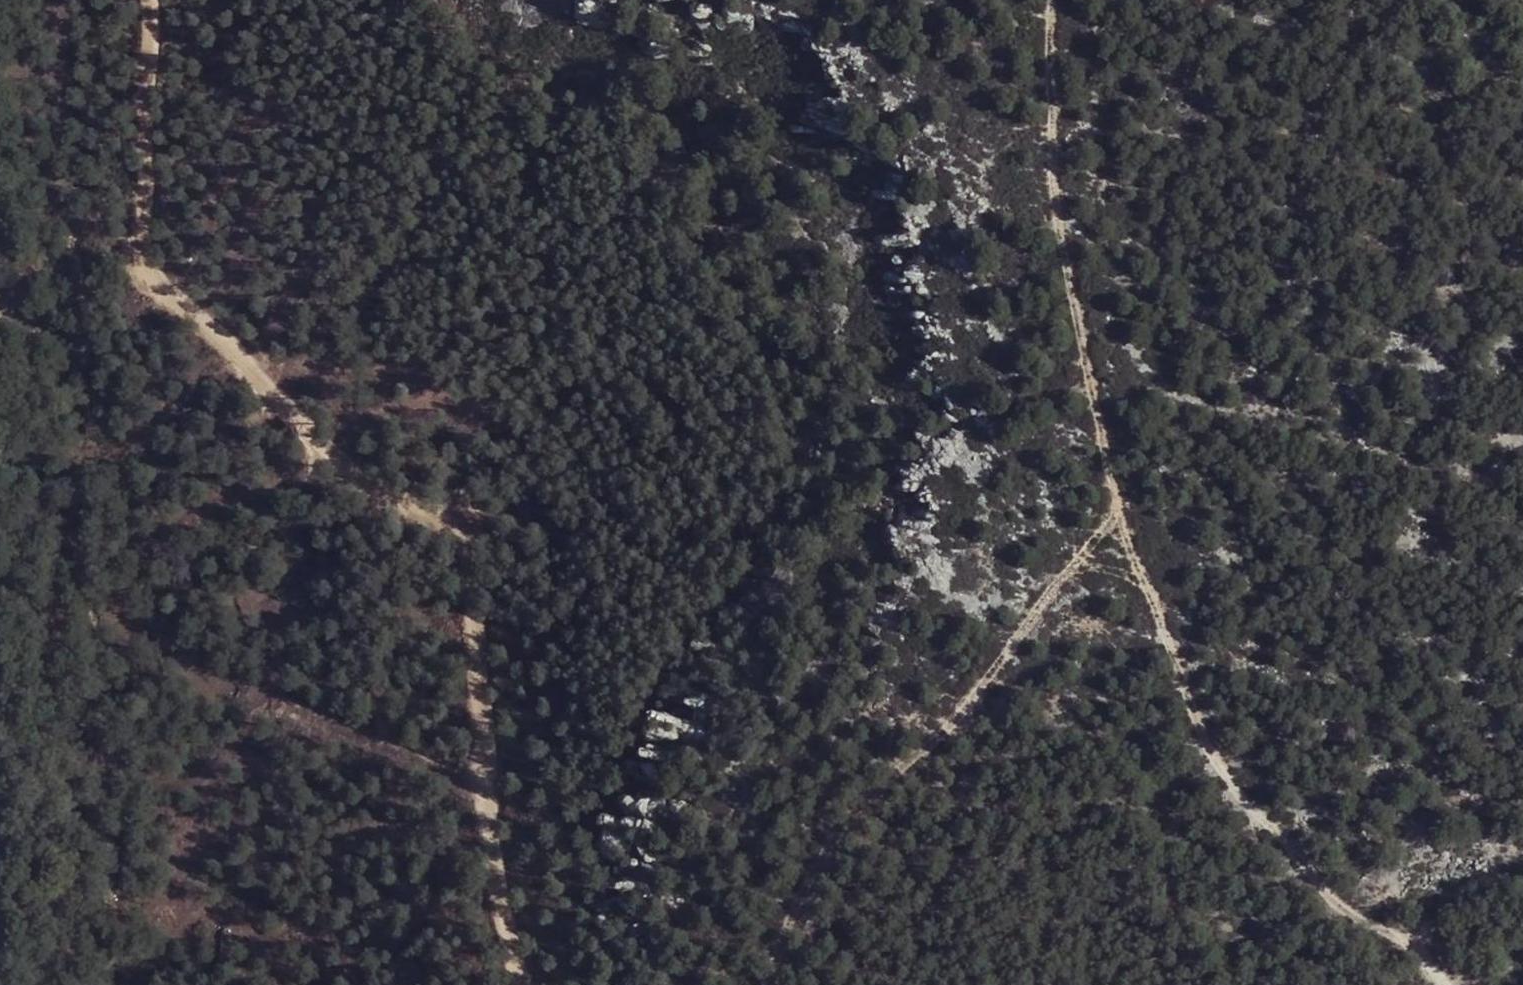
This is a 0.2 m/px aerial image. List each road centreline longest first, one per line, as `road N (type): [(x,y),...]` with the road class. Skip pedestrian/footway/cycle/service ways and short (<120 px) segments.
road 1 (track): [(536,984),(465,512),(294,413),(167,278),(153,235),(167,0)]

